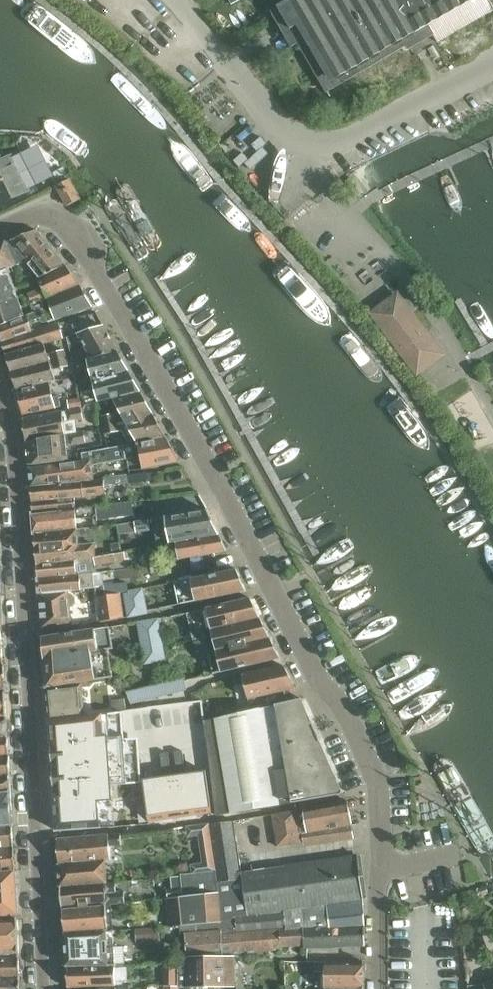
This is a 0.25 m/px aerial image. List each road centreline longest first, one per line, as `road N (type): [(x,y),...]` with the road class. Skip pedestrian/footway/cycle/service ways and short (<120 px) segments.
road 1 (residential): [(0,230),(45,217),(77,241),(279,589)]
road 2 (residential): [(43,838),(190,824),(384,790)]
road 3 (unclassified): [(492,411),(417,293),(312,173),(309,142)]
road 4 (tertiary): [(28,635),(14,436),(0,380)]
road 5 (residential): [(28,635),(279,589)]
road 6 (residential): [(279,589),(384,790)]
road 7 (tertiary): [(43,838),(28,635)]
road 8 (unclassified): [(492,68),(353,140),(309,142)]
road 9 (residential): [(384,790),(379,988)]
road 10 (unclassified): [(309,142),(277,125),(175,0)]
road 11 (tertiary): [(48,988),(43,838)]

